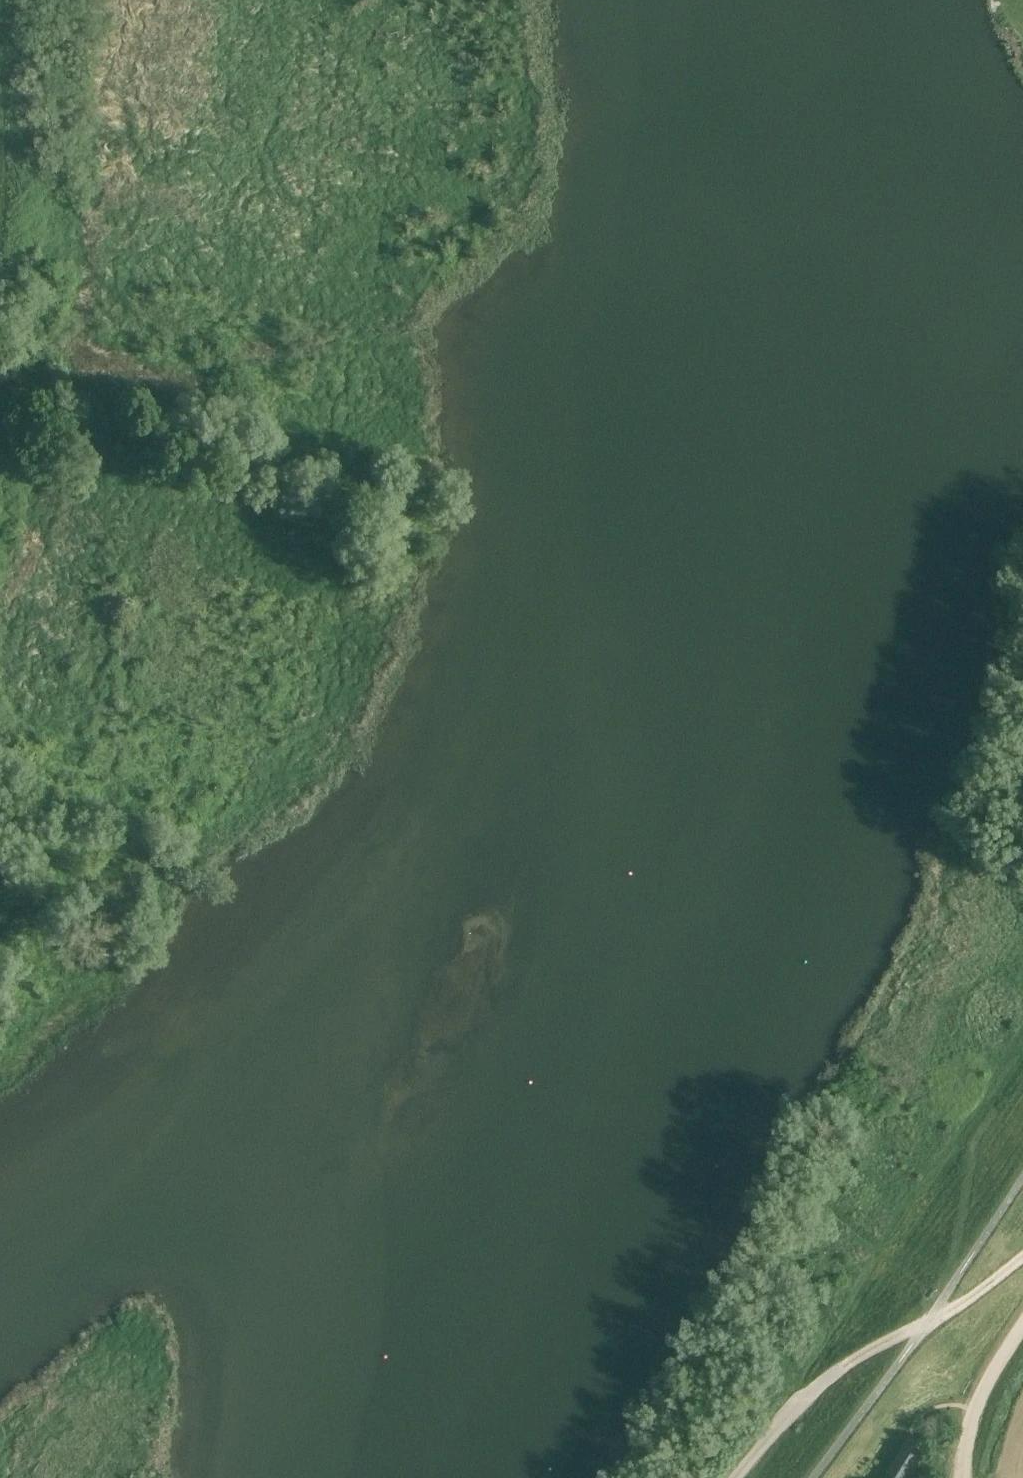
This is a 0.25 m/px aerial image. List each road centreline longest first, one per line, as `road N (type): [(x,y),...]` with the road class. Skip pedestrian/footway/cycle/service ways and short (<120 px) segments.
road 1 (track): [(928,1324),(818,1381),(737,1477)]
road 2 (unclassified): [(964,1477),(975,1408),(1022,1327)]

